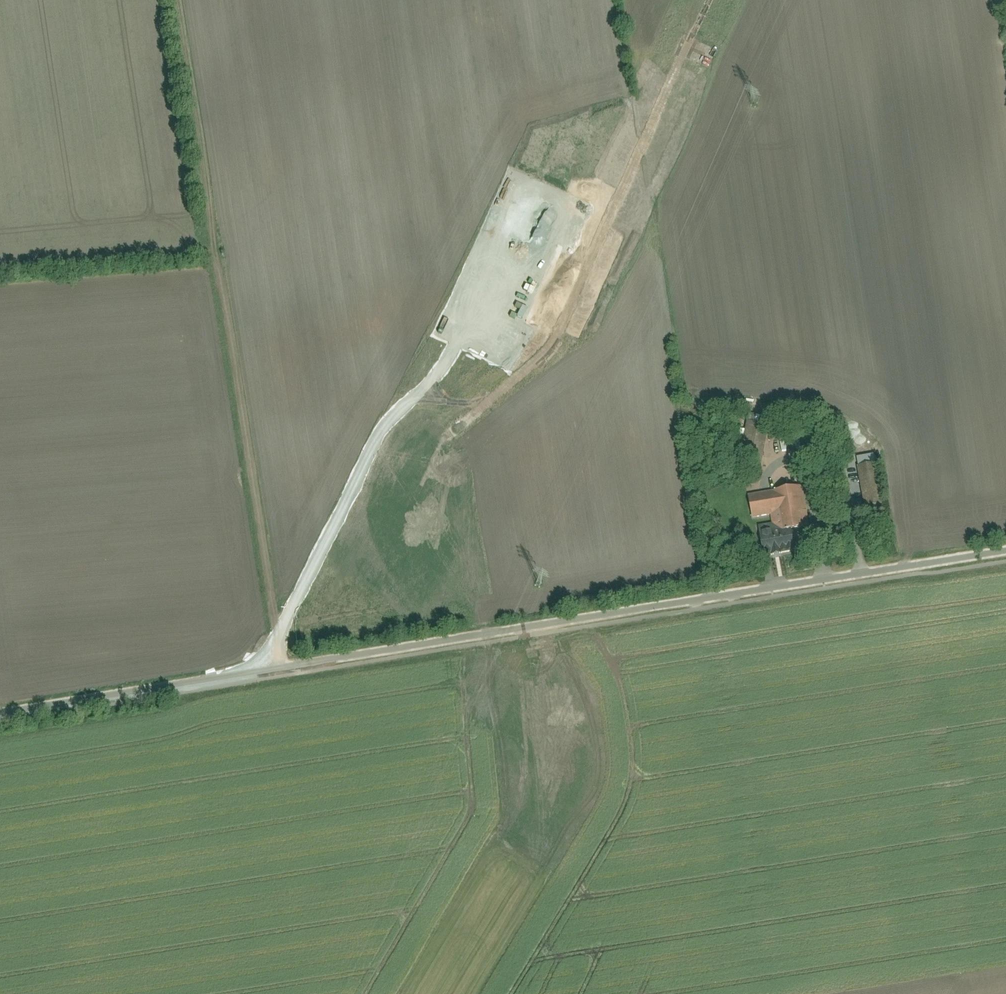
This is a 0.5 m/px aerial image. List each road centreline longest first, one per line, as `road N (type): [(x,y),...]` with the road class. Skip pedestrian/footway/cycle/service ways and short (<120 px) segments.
road 1 (unclassified): [(0,715),(1005,553)]
road 2 (track): [(178,0),(283,669)]

